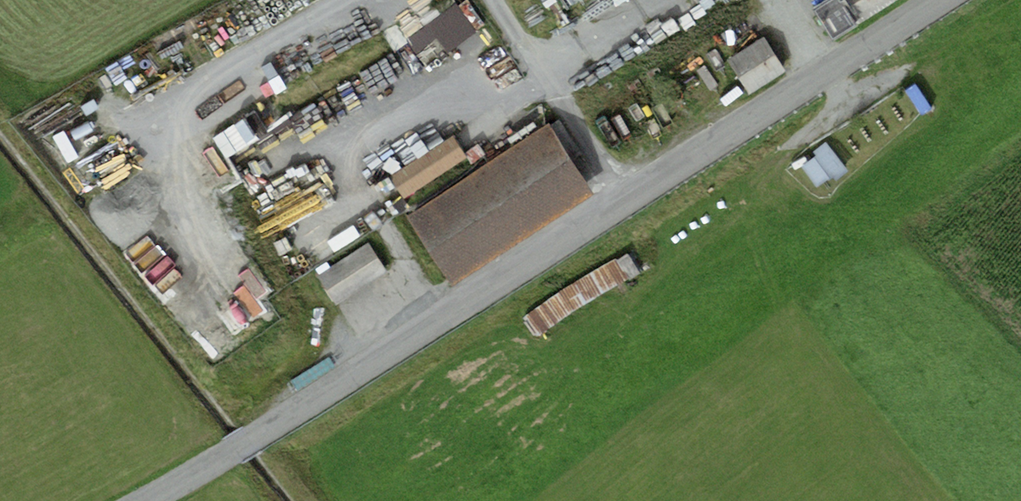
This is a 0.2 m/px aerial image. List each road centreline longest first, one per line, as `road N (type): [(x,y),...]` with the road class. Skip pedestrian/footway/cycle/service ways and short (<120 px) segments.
road 1 (tertiary): [(142,500),(288,418),(937,0)]

